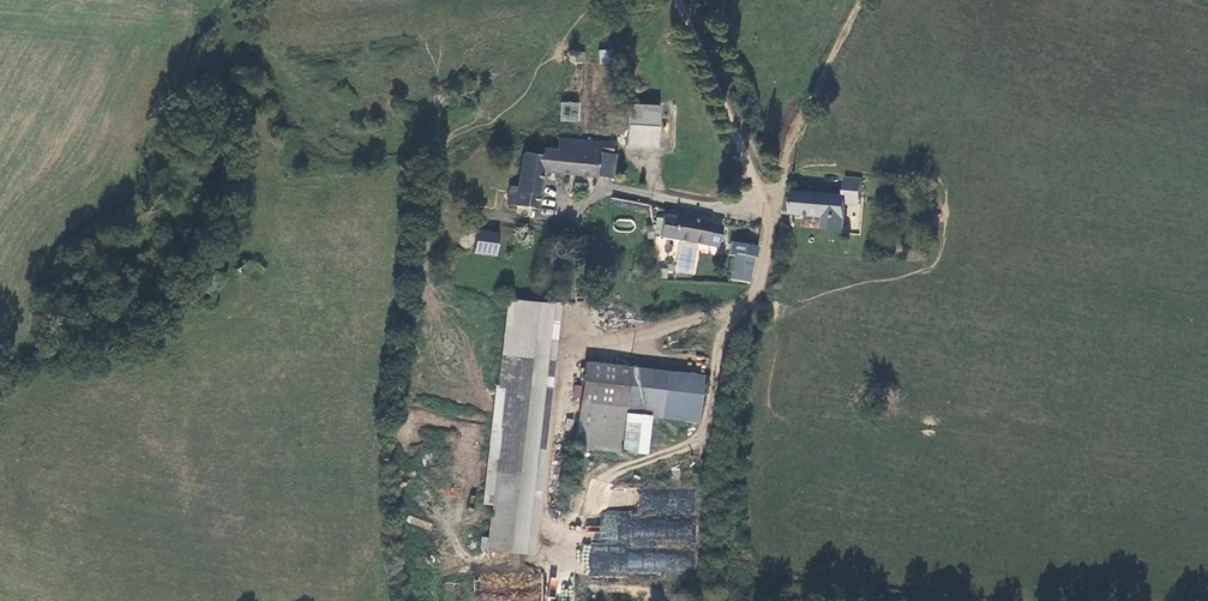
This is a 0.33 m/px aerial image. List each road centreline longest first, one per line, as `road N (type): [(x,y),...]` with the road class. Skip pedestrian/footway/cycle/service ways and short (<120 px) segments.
road 1 (track): [(743,306),(718,351),(696,443),(627,472),(597,545),(560,555),(539,534),(563,364)]
road 2 (unclassified): [(677,0),(749,167),(745,192),(714,209),(612,191)]
road 3 (track): [(771,205),(796,132),(862,0)]

